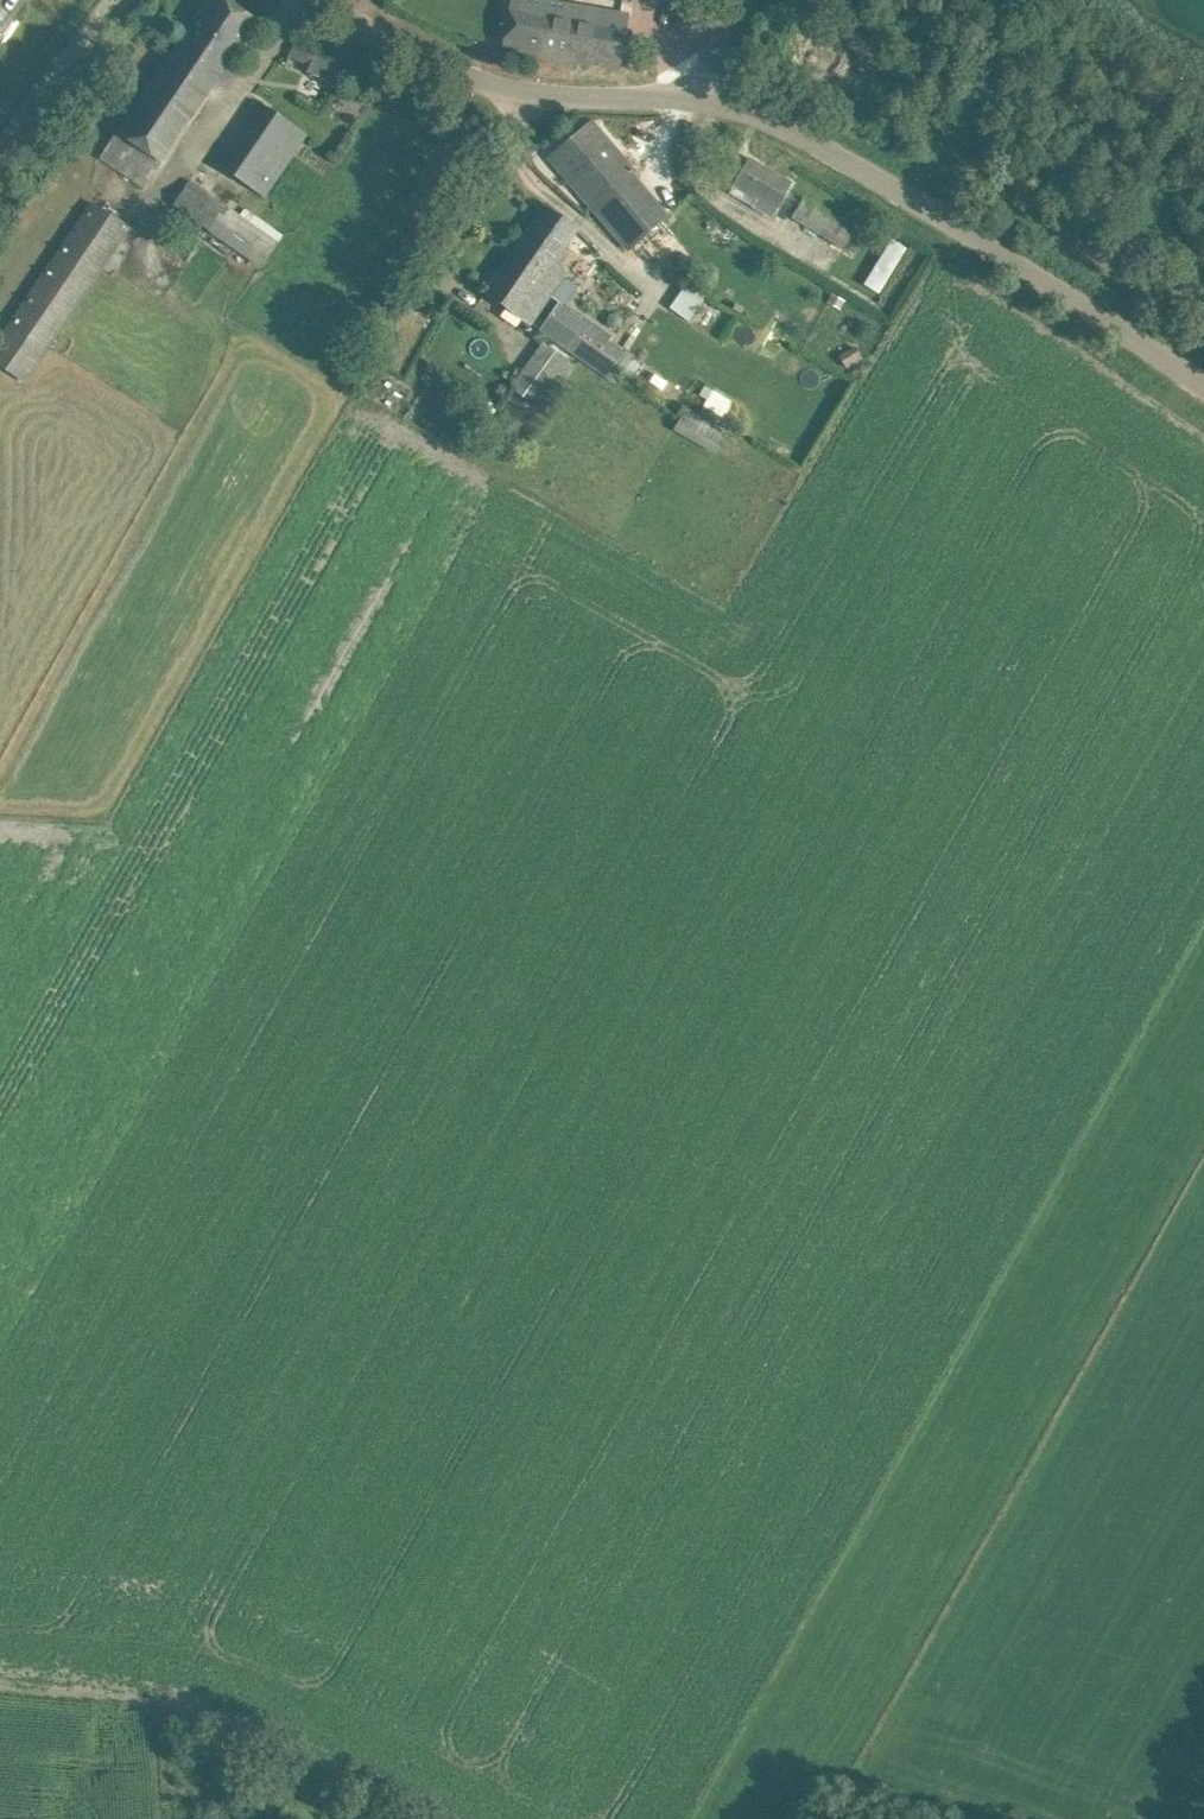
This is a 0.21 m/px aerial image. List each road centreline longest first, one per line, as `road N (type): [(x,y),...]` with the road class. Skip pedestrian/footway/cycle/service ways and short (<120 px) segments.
road 1 (unclassified): [(1203,387),(881,179),(759,113),(655,92),(582,96),(503,88),(394,48),(323,0)]

